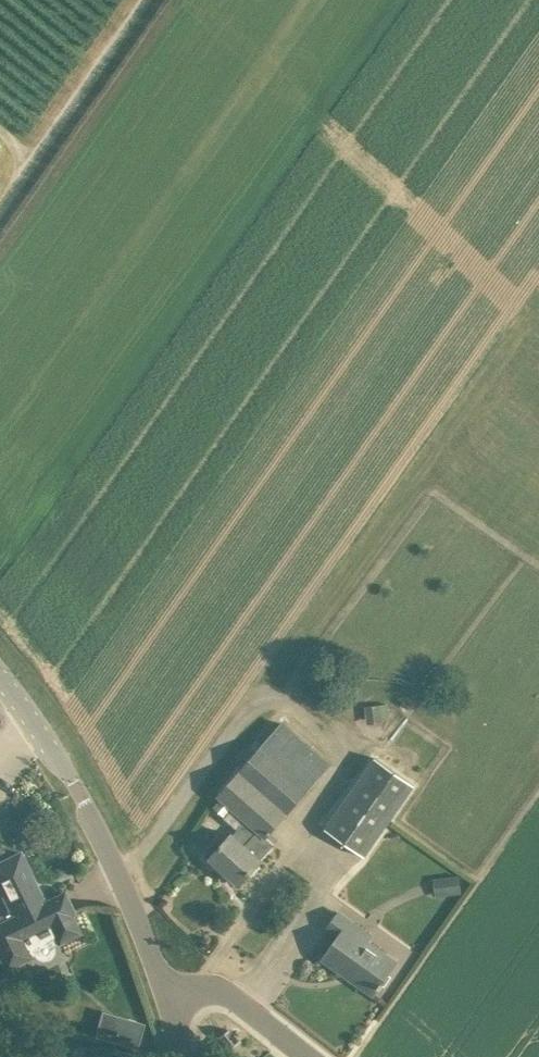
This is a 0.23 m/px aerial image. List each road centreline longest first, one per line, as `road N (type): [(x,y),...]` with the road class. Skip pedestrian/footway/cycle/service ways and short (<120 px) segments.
road 1 (unclassified): [(165,991),(78,791),(0,677)]
road 2 (track): [(144,0),(0,204)]
road 3 (unclassified): [(306,1056),(216,988),(165,991)]

